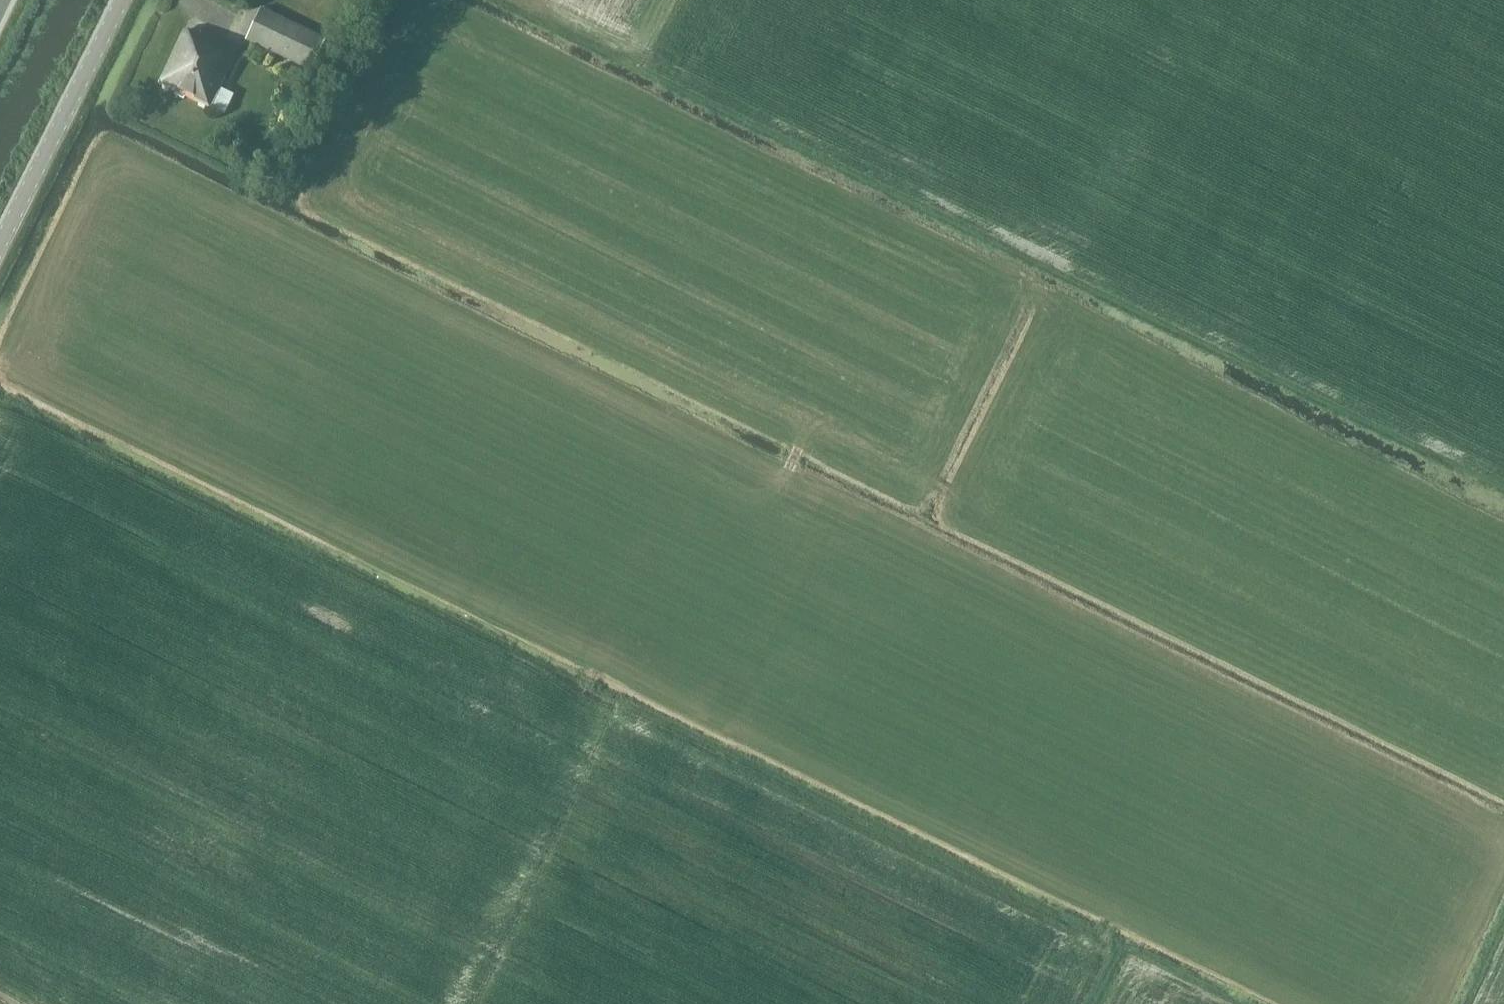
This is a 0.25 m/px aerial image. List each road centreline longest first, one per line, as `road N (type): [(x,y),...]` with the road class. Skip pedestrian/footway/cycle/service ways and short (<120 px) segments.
road 1 (tertiary): [(0,243),(121,0)]

